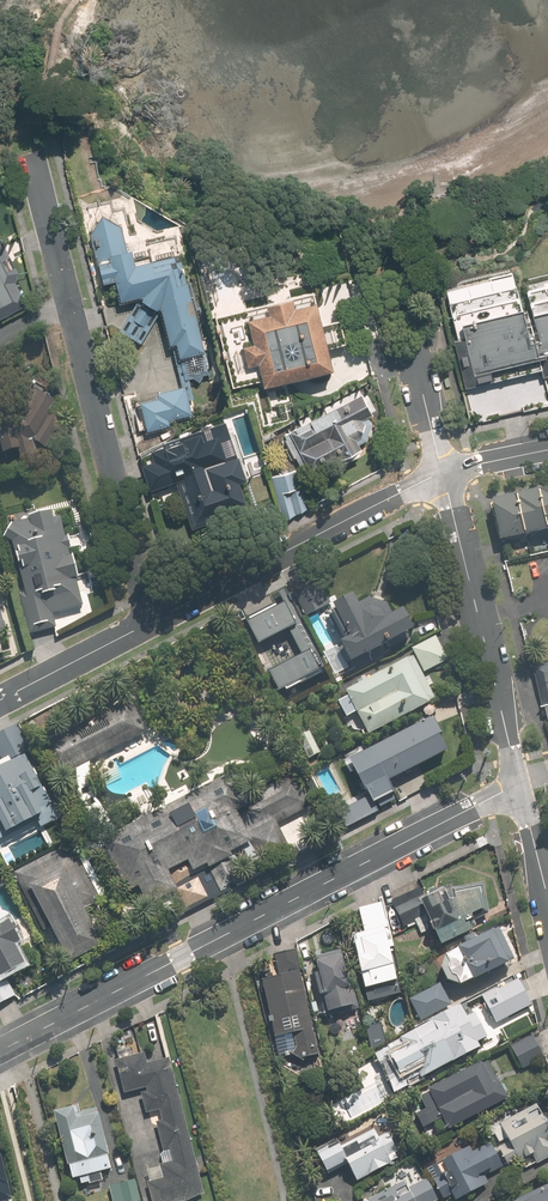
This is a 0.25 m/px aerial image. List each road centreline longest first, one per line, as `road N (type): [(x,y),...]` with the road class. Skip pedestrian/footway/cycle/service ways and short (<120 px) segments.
road 1 (residential): [(0,1051),(518,782)]
road 2 (residential): [(143,624),(443,474)]
road 3 (residential): [(143,624),(66,301)]
road 4 (tertiary): [(518,782),(443,474)]
road 5 (residential): [(0,699),(143,624)]
road 6 (residential): [(66,301),(34,166)]
road 7 (residential): [(443,474),(410,341)]
road 8 (tertiary): [(547,903),(518,782)]

